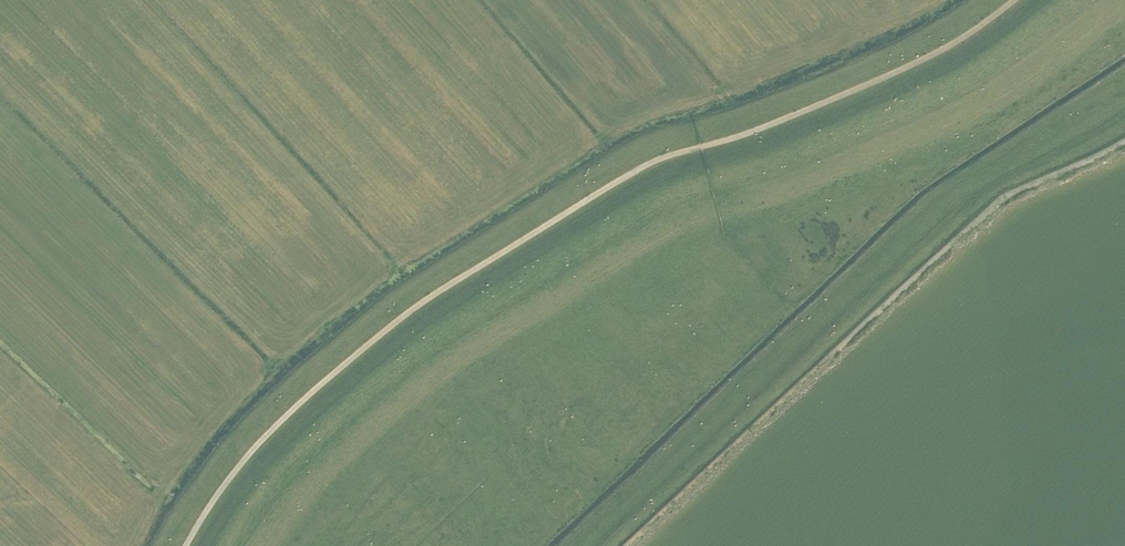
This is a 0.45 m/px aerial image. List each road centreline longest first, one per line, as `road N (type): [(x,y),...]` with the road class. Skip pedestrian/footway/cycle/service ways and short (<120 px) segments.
road 1 (unclassified): [(186,545),(260,442),(431,296),(627,176),(898,71),(1016,0)]

